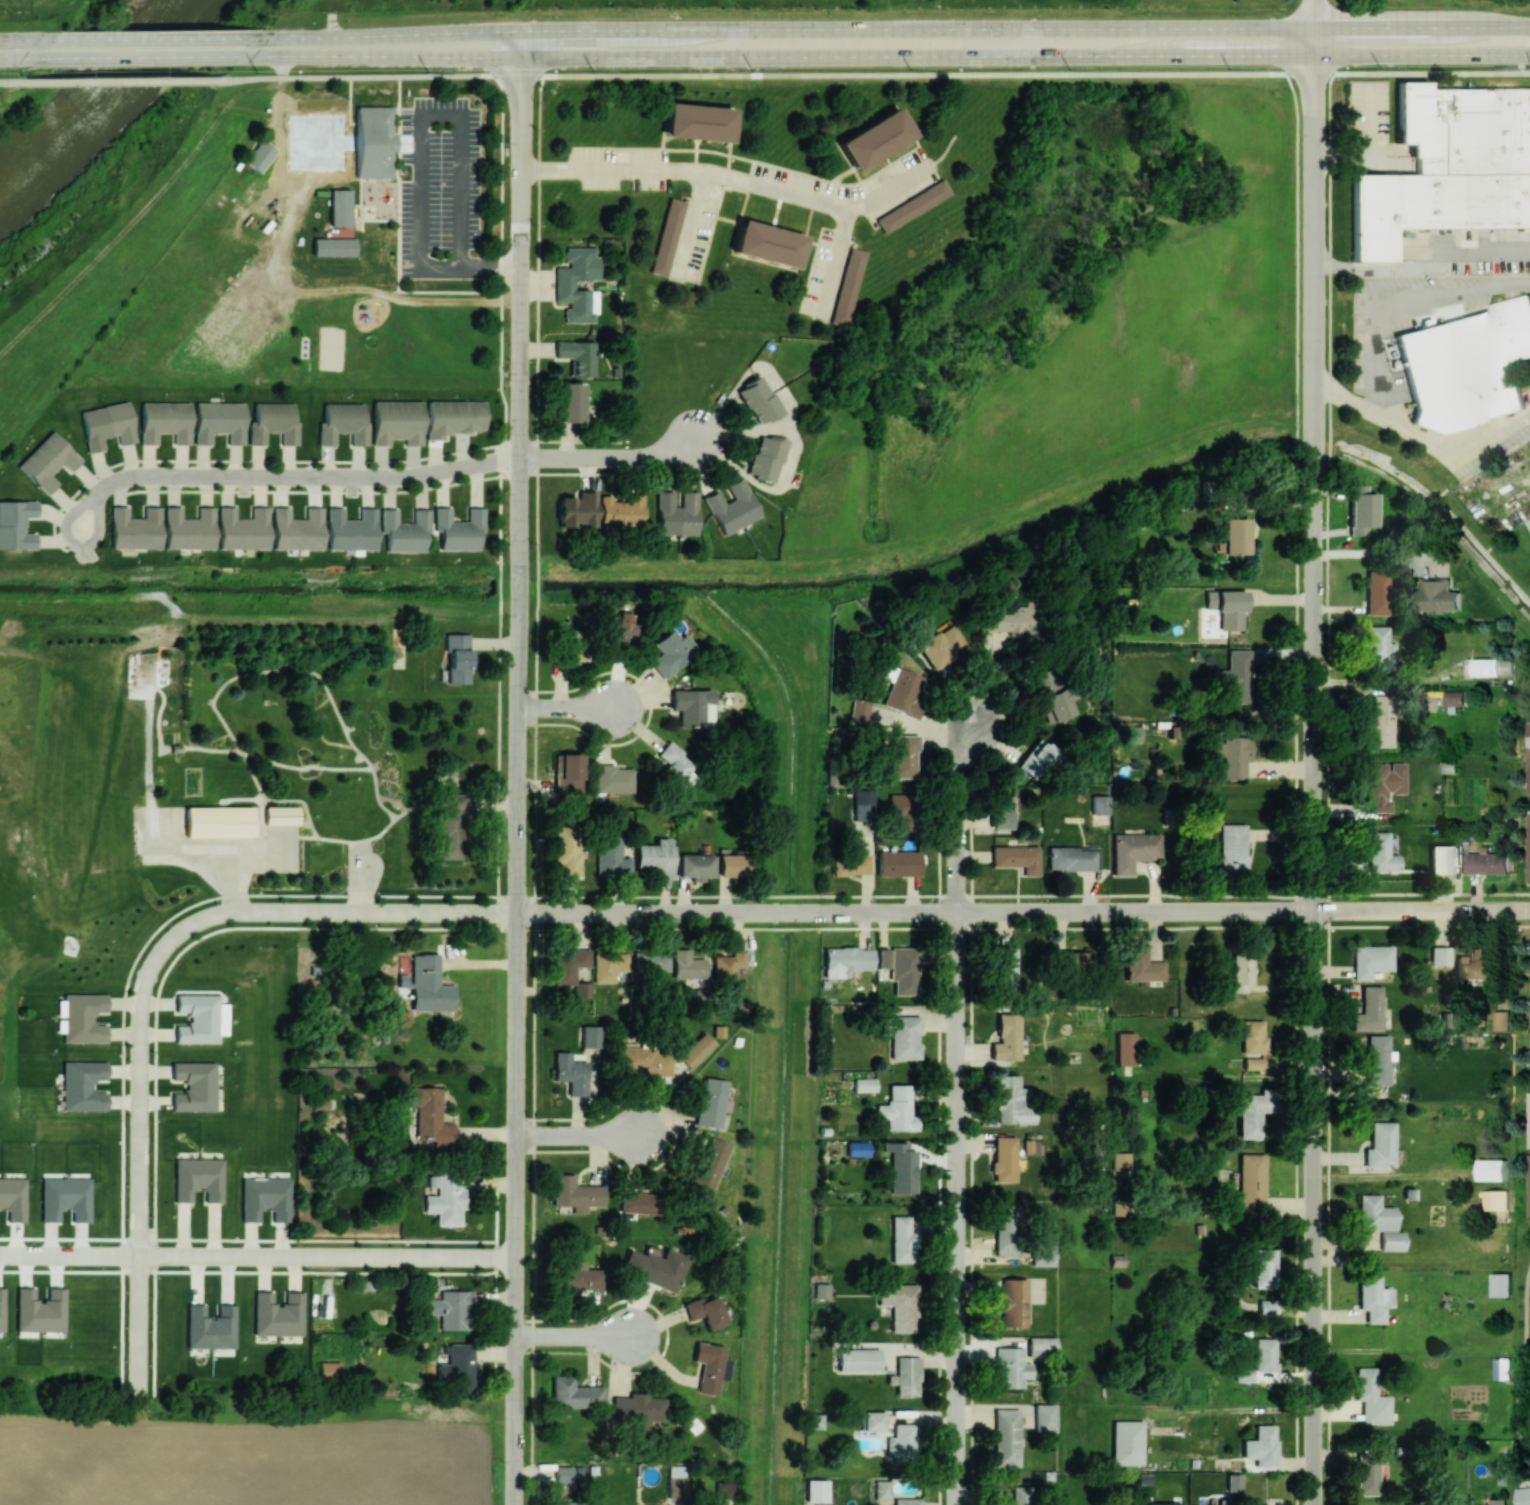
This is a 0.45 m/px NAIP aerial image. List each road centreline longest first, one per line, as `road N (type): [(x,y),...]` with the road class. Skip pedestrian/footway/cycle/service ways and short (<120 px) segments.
road 1 (tertiary): [(515,1504),(518,32)]
road 2 (residential): [(1313,912),(242,912),(184,928),(163,946)]
road 3 (residential): [(1313,912),(1314,28)]
road 4 (primary): [(1314,28),(518,32)]
road 5 (primary): [(519,58),(1314,55)]
road 6 (residential): [(1312,1504),(1313,912)]
road 7 (residential): [(957,1504),(957,913)]
road 8 (residential): [(84,527),(104,488),(127,478),(397,477),(520,458)]
road 9 (residential): [(163,946),(139,996),(138,1390)]
road 10 (residential): [(520,169),(707,171),(852,211),(930,168)]
road 11 (residential): [(516,1257),(139,1255)]
road 12 (primary): [(239,57),(519,58)]
road 13 (primary): [(253,39),(518,32)]
road 14 (residential): [(1313,912),(1529,911)]
road 15 (primary): [(1314,55),(1529,54)]
road 16 (primary): [(1529,27),(1314,28)]
road 17 (primary): [(39,58),(239,57)]
road 18 (primary): [(54,40),(253,39)]
road 19 (residential): [(978,723),(957,776),(957,913)]
road 20 (residential): [(520,458),(663,457),(699,440)]
road 21 (residential): [(139,1255),(0,1254)]
road 22 (residential): [(517,1136),(651,1135)]
road 23 (residential): [(516,1336),(637,1337)]

